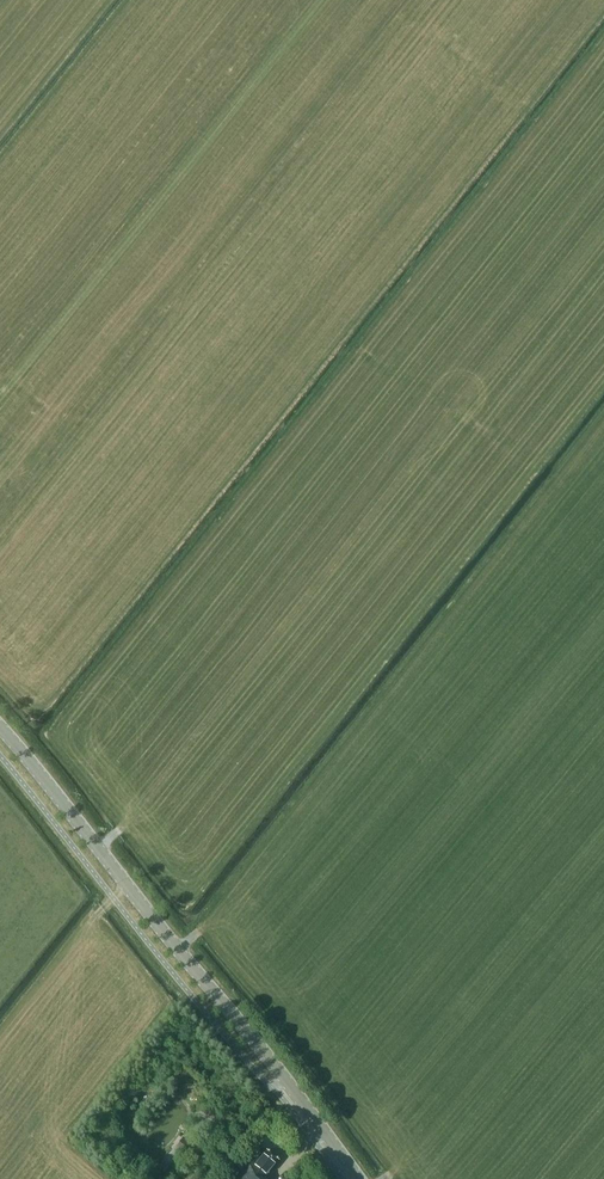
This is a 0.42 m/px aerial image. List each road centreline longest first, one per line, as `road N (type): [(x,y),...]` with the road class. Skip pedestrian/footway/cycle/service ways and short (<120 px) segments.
road 1 (secondary): [(359,1178),(0,730)]

